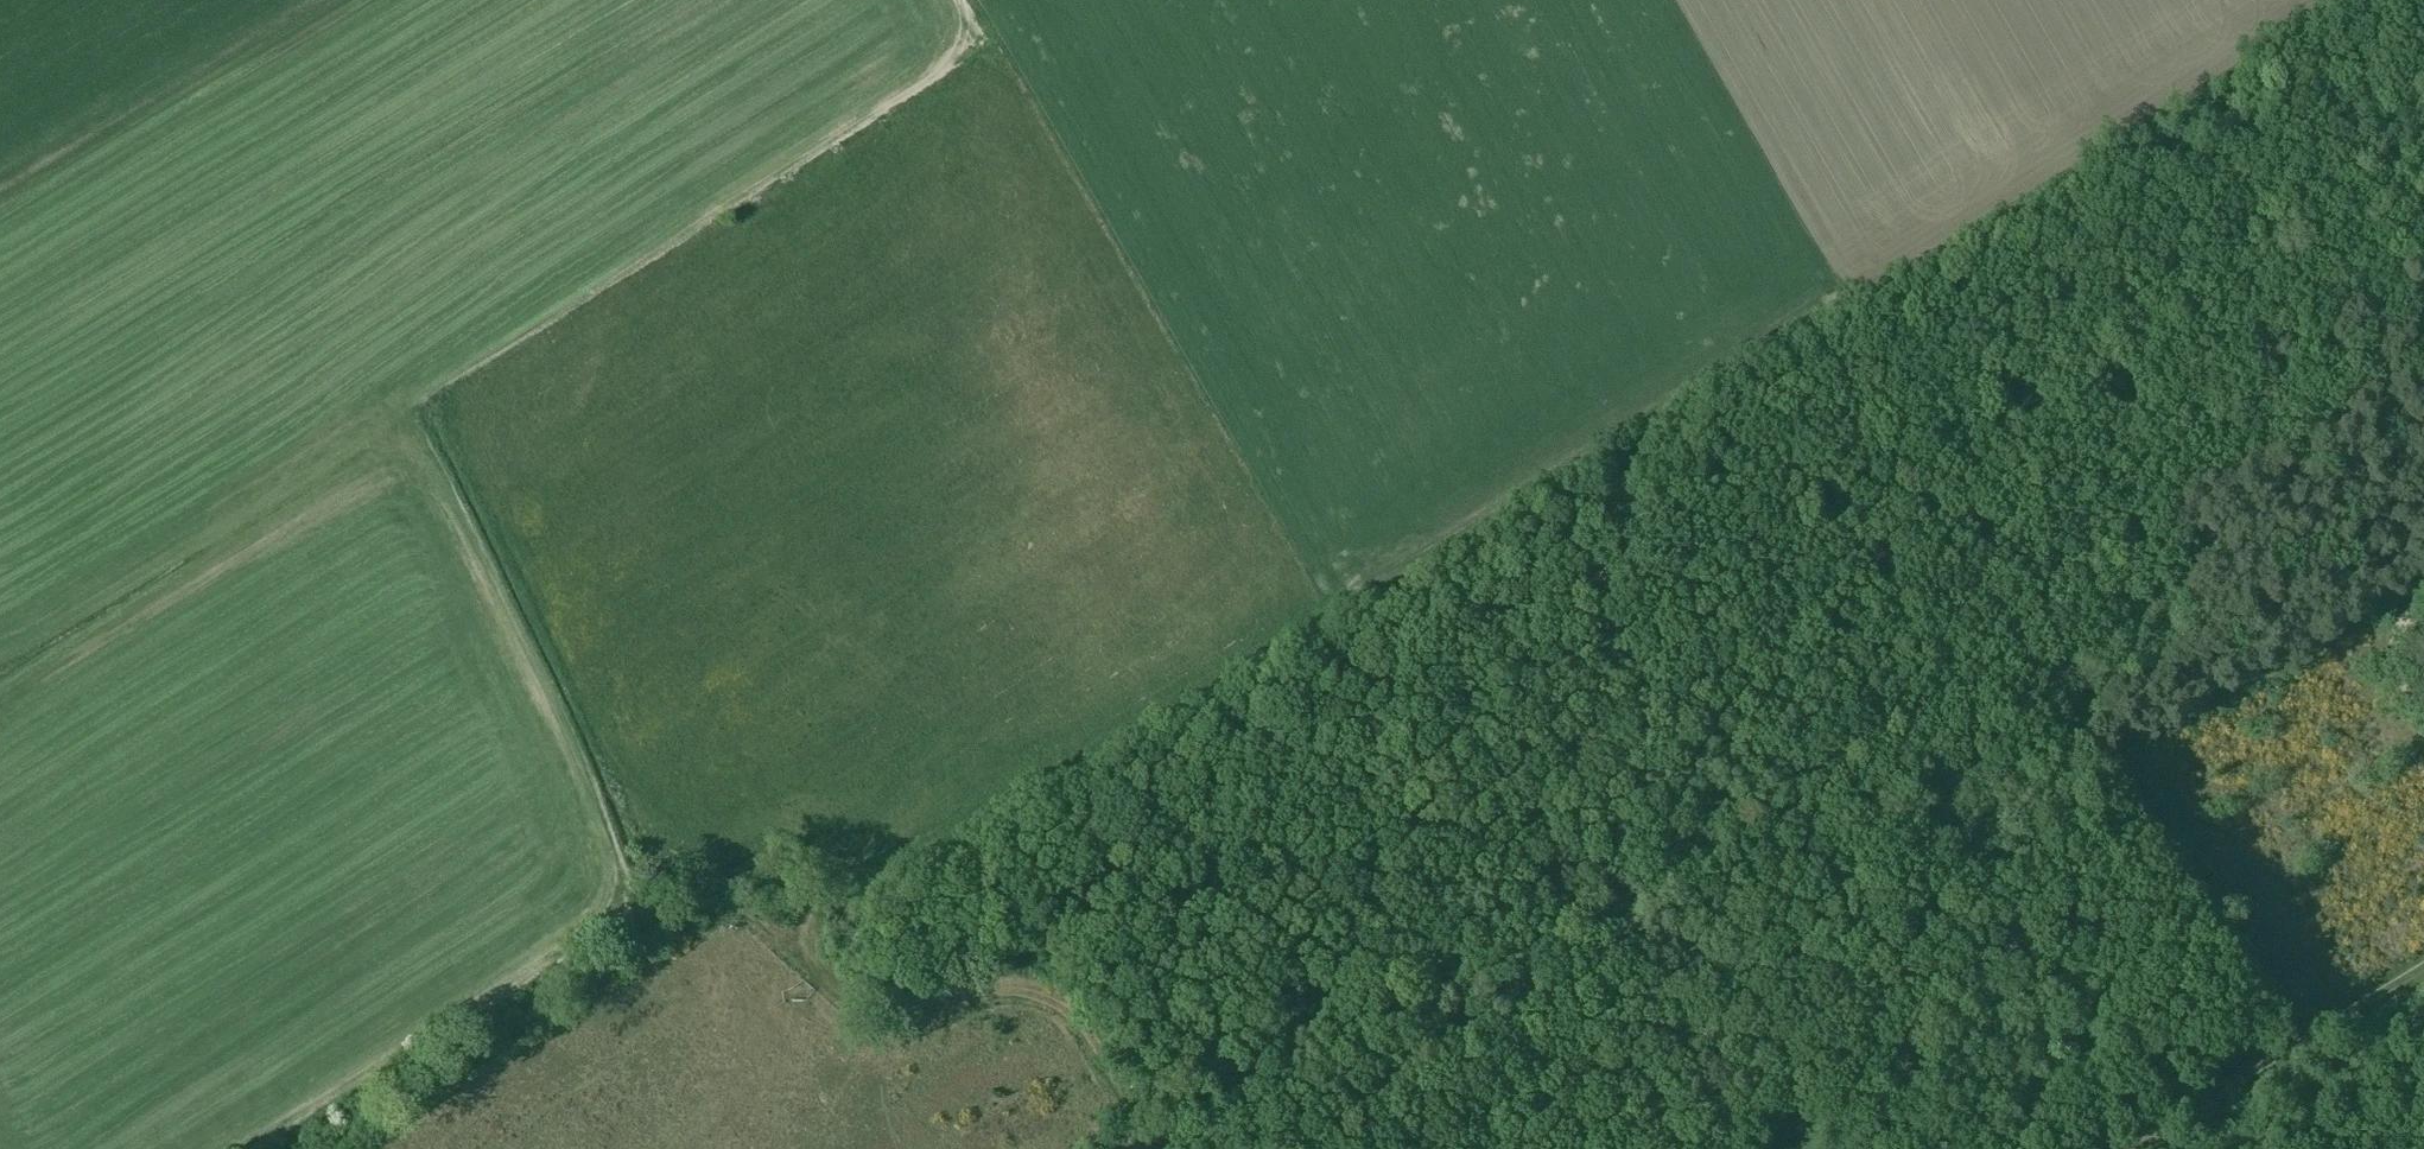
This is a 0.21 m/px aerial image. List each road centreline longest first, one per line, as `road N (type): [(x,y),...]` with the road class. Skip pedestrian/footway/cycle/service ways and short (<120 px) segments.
road 1 (track): [(1164,1148),(1089,1024),(1063,998),(1005,987),(896,1020),(835,993),(808,939),(810,914),(838,877)]
road 2 (track): [(2423,967),(2128,1148)]
road 3 (track): [(2423,596),(2397,650),(2423,725)]

